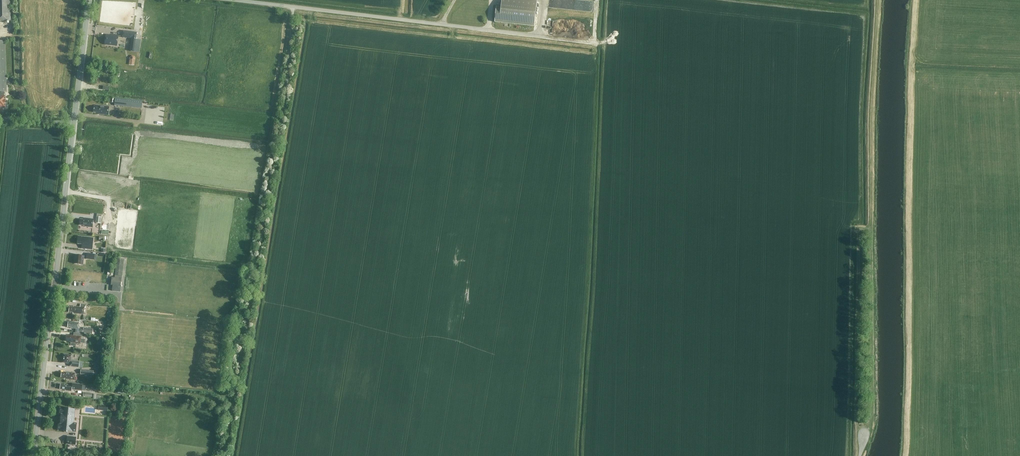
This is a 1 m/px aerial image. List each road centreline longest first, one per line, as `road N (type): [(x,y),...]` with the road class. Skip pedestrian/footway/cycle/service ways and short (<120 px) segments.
road 1 (unclassified): [(597,45),(238,0)]
road 2 (tertiary): [(32,455),(73,124)]
road 3 (tertiary): [(73,124),(89,0)]

